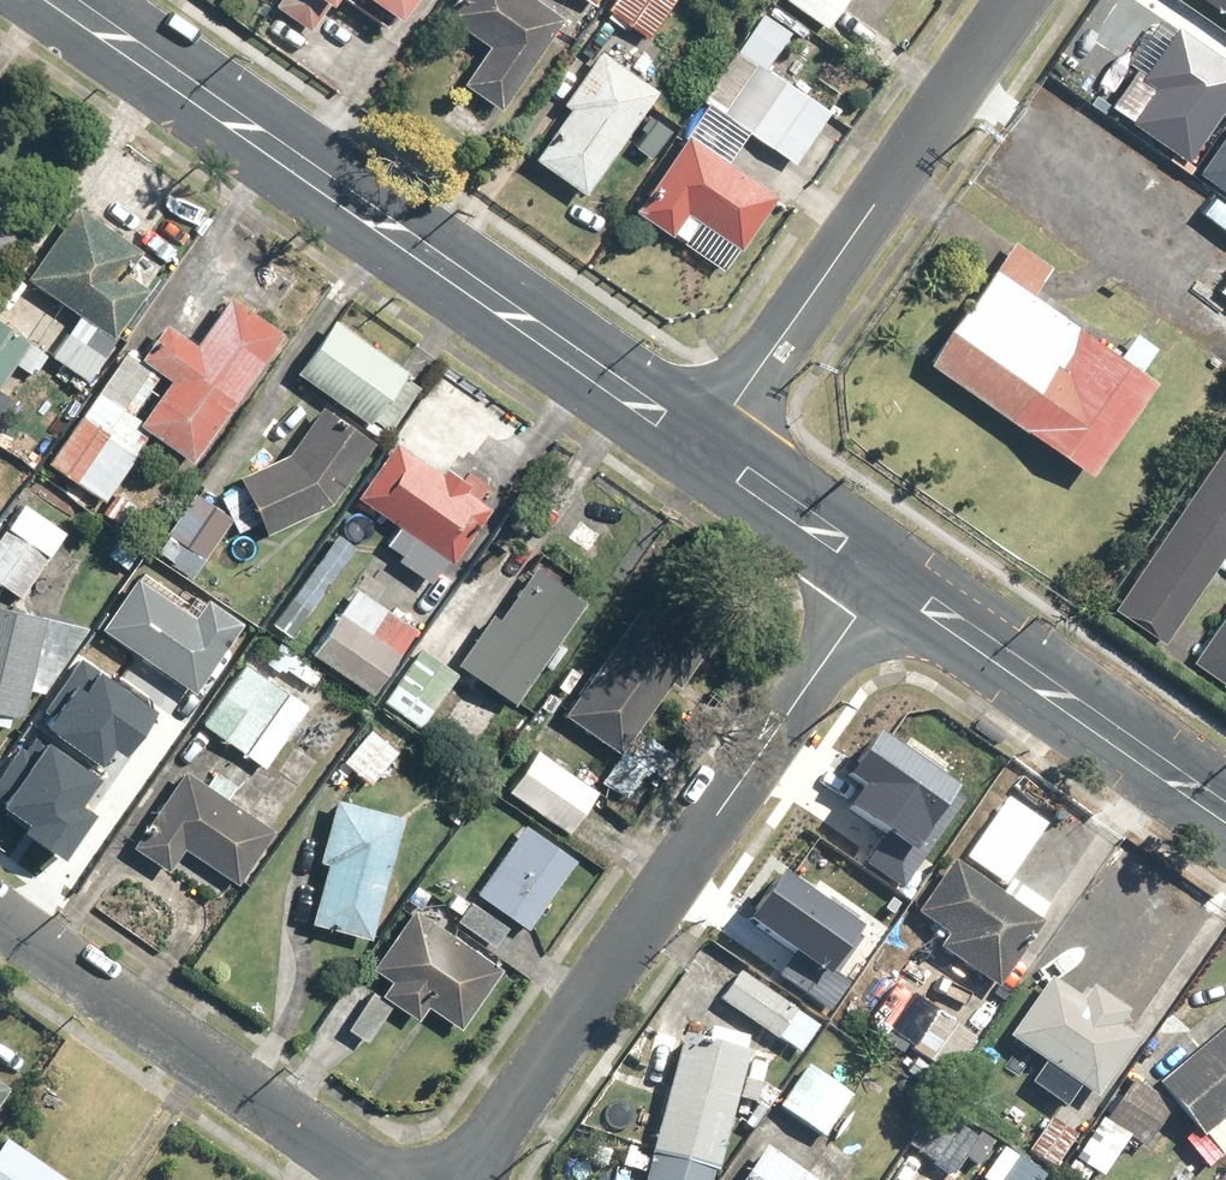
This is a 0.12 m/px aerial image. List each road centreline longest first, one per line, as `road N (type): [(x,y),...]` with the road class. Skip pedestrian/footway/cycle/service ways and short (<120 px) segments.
road 1 (secondary): [(74,0),(710,441)]
road 2 (residential): [(467,1179),(888,567)]
road 3 (residential): [(1018,0),(710,441)]
road 4 (residential): [(391,1179),(0,911)]
road 5 (secondary): [(888,567),(1225,803)]
road 6 (secondary): [(710,441),(888,567)]

